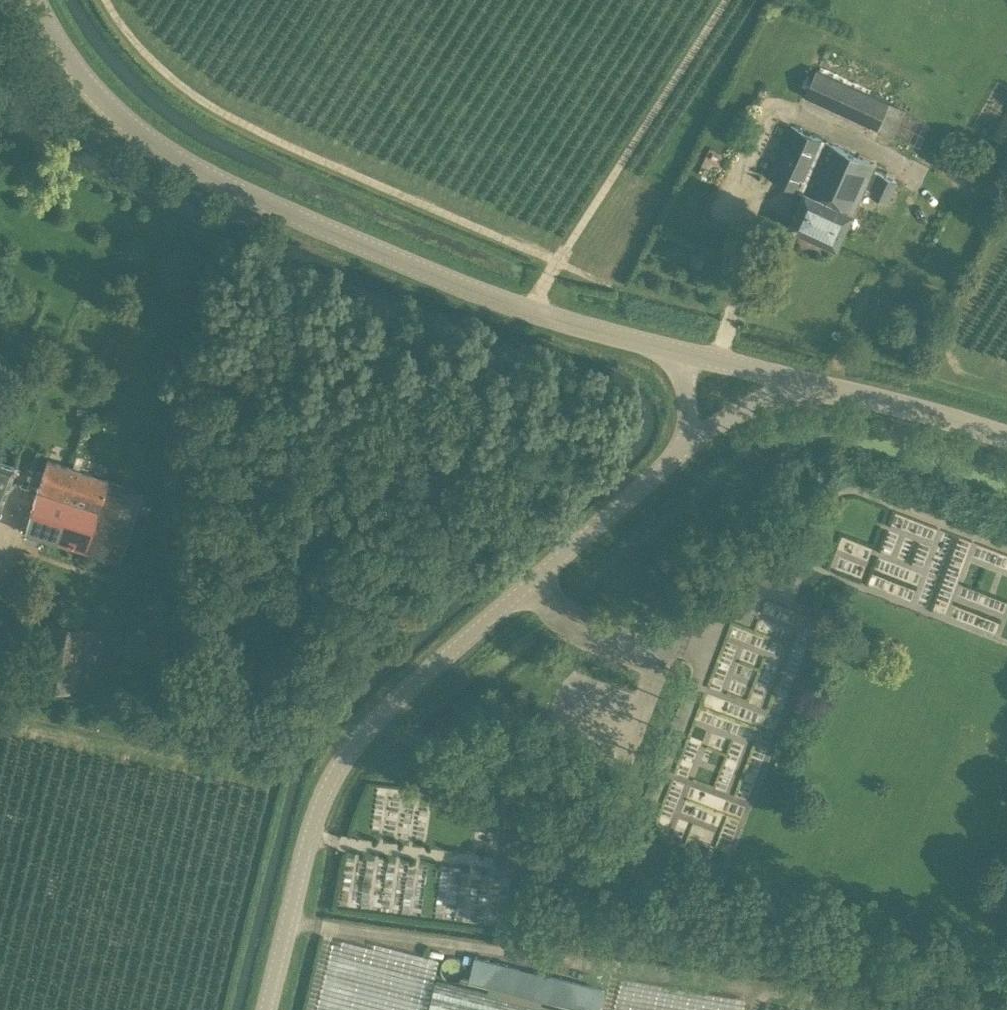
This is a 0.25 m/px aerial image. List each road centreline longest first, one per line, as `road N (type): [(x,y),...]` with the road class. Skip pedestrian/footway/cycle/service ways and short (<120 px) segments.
road 1 (tertiary): [(680,349),(482,295),(172,157),(127,126),(66,56),(38,0)]
road 2 (tertiary): [(265,1009),(321,795),(344,755),(690,439)]
road 3 (tertiary): [(1006,440),(817,384)]
road 4 (tertiary): [(817,384),(680,349)]
road 5 (tertiary): [(690,439),(768,396),(817,384)]

